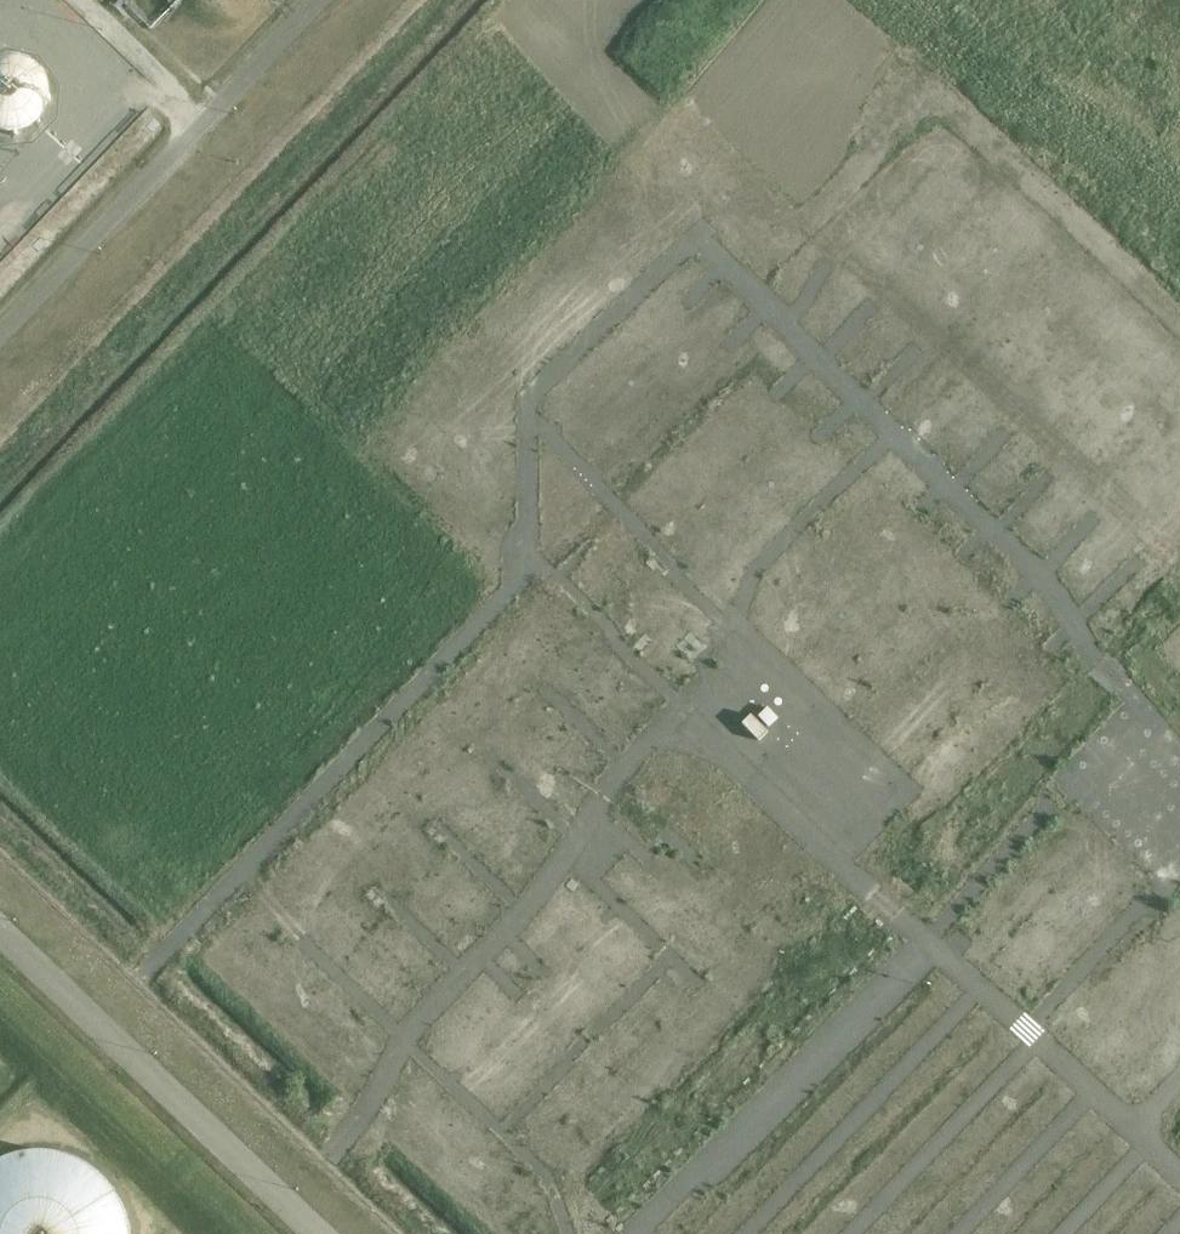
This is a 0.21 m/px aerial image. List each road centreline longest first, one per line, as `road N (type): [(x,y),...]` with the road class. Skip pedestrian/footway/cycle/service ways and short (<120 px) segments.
road 1 (track): [(683,724),(758,648),(524,411),(695,241),(1033,560),(1095,662),(1179,748)]
road 2 (track): [(638,1233),(924,950),(683,724),(599,800),(531,908),(397,1043),(355,1135),(288,1204)]
road 3 (track): [(524,411),(517,595),(95,1022)]

